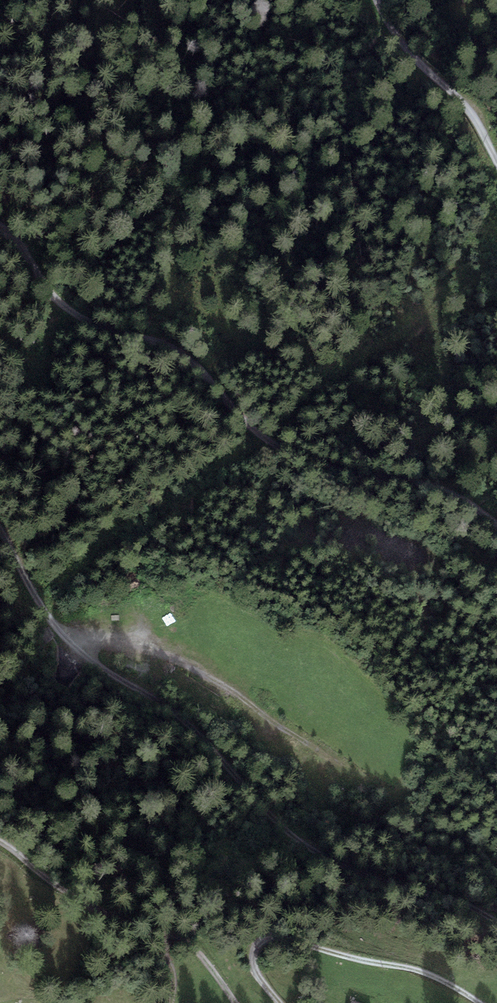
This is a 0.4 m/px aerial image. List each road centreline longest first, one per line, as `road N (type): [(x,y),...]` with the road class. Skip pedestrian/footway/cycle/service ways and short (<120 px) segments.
road 1 (track): [(0,528),(32,595),(77,649),(197,731),(273,821),(334,865),(496,922)]
road 2 (track): [(496,524),(436,488),(283,448),(247,422),(202,370),(163,345),(85,318),(46,286),(0,227)]
road 3 (track): [(480,1002),(425,974),(275,938),(260,941),(254,955),(255,972),(280,1002)]
road 4 (track): [(235,1002),(190,944),(93,907),(0,843)]
road 5 (track): [(77,649),(118,640),(170,656),(275,720),(301,746)]
road 6 (track): [(378,0),(417,61),(477,120),(496,159)]

